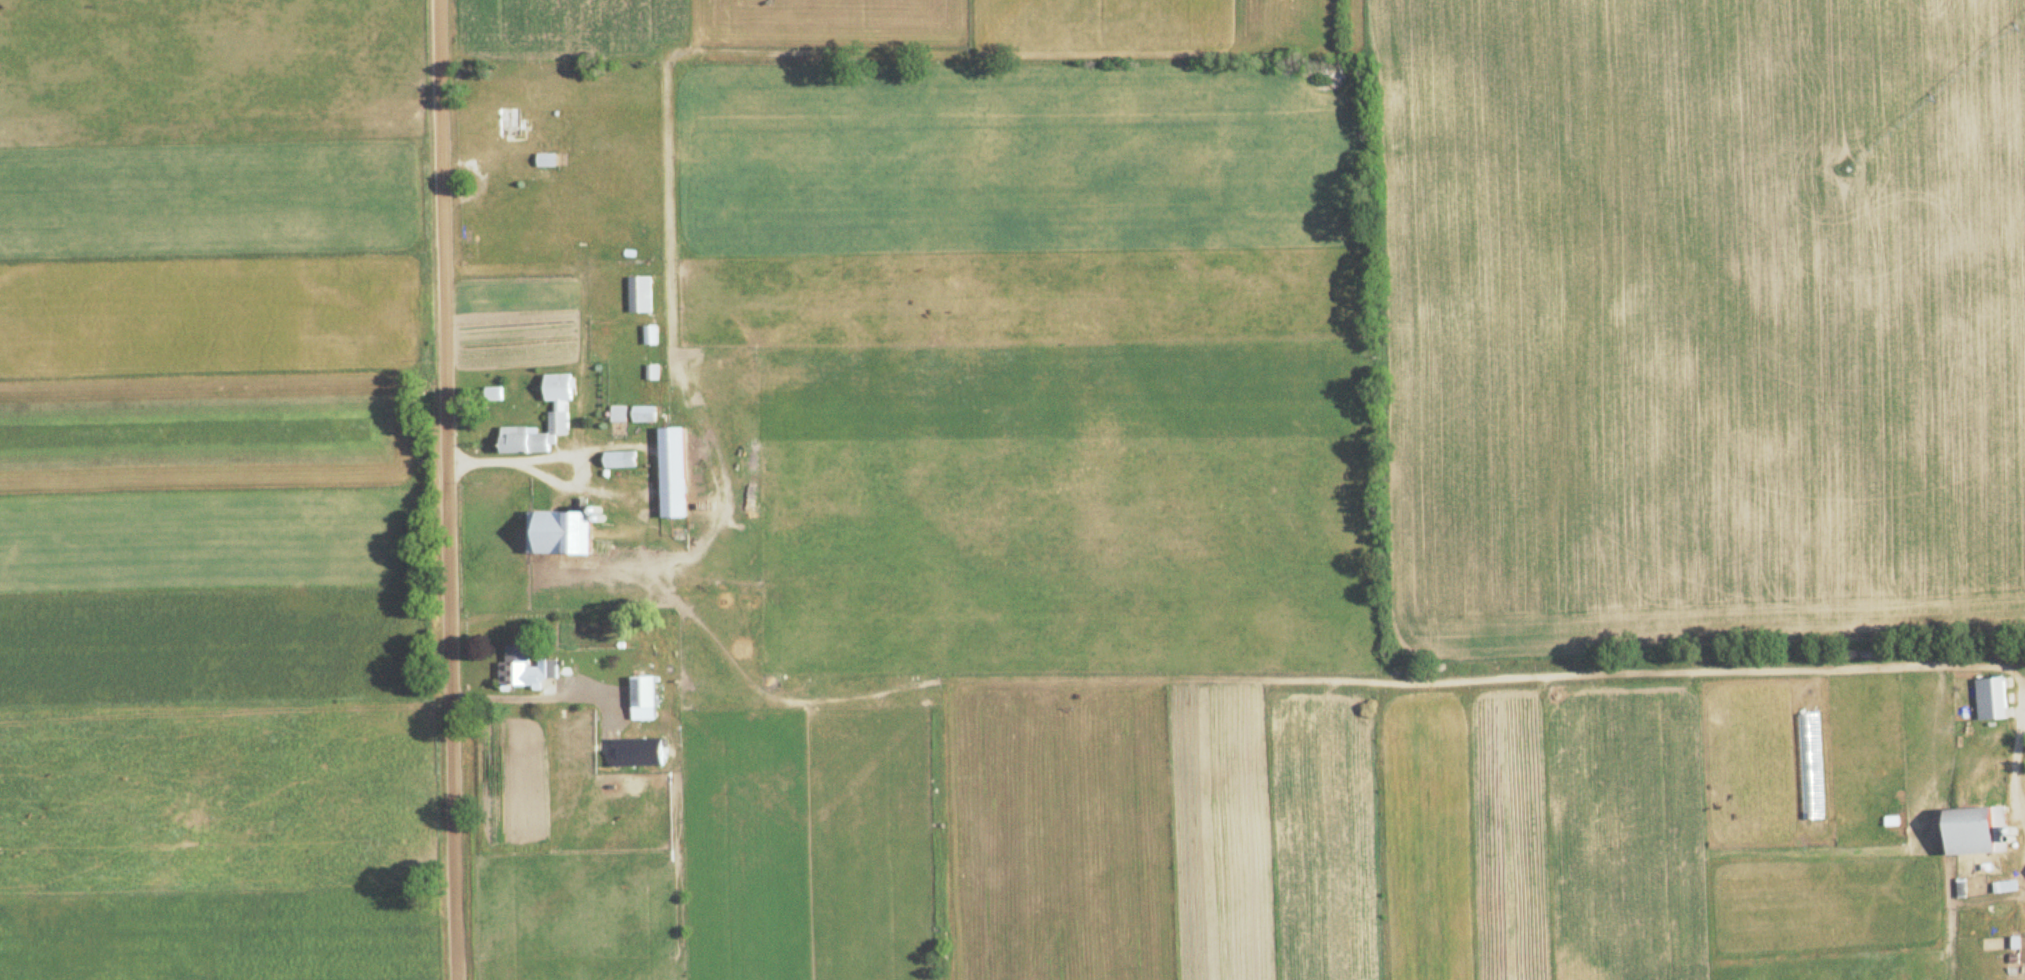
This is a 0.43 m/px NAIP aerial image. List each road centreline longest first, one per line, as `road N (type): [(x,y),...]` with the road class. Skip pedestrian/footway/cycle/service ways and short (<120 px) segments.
road 1 (residential): [(457,979),(441,0)]

